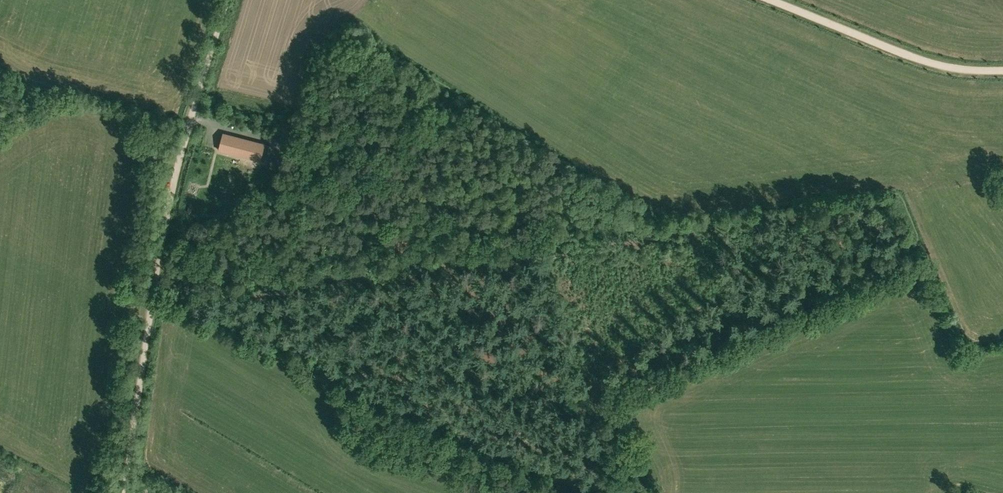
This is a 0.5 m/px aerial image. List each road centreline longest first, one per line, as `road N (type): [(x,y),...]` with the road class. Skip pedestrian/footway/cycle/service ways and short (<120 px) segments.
road 1 (track): [(197,99),(167,214),(123,492)]
road 2 (track): [(1002,71),(950,70),(773,0)]

